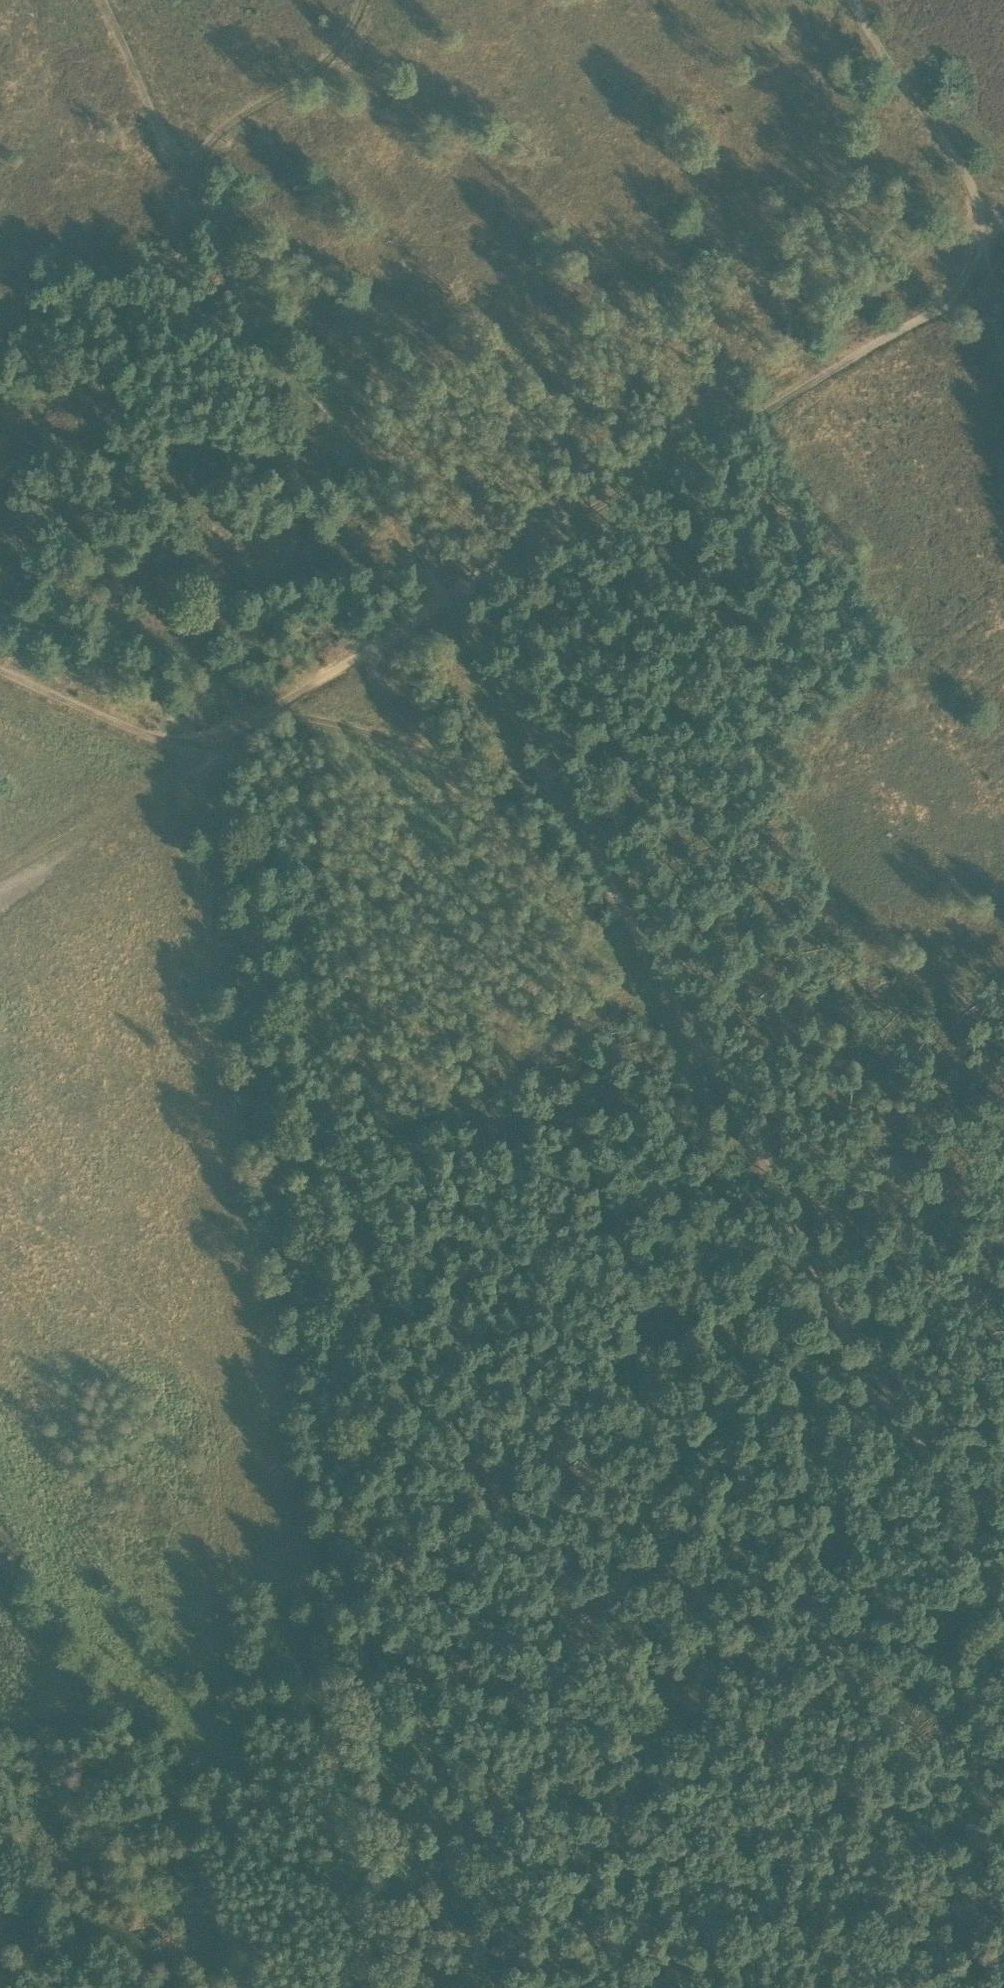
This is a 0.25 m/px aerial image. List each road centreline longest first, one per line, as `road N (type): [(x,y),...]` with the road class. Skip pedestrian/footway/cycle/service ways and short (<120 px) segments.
road 1 (track): [(401,1980),(225,923),(200,810),(178,769),(437,602),(861,351),(948,308),(989,229)]
road 2 (track): [(189,162),(340,437),(644,942),(718,1087)]
road 3 (track): [(252,721),(297,716),(552,788)]
road 4 (track): [(1003,232),(989,229),(853,0)]
road 5 (track): [(361,0),(332,58),(211,136),(189,162)]
road 6 (track): [(204,752),(143,736),(0,670)]
road 7 (track): [(95,0),(189,162)]

